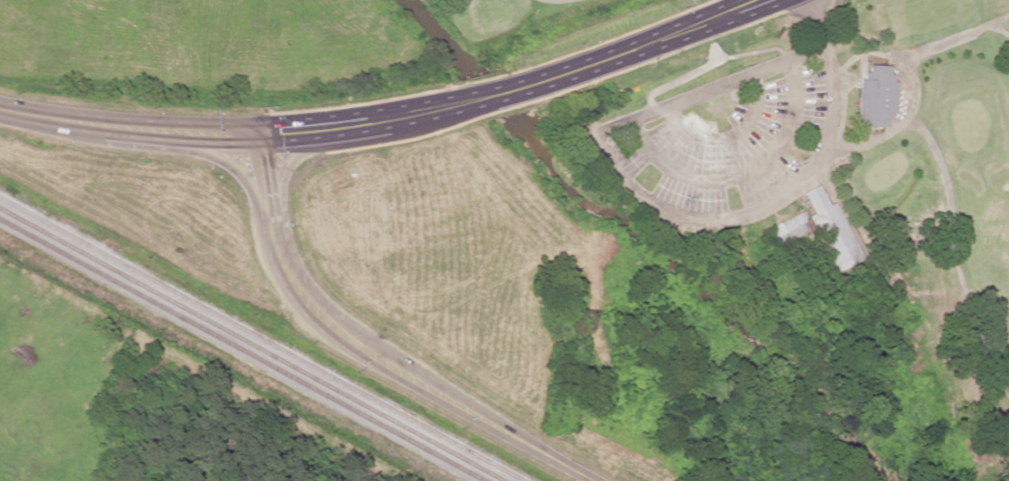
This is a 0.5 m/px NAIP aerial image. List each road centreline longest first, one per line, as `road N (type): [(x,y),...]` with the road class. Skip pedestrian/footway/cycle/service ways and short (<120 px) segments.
road 1 (secondary): [(760,0),(545,81),(383,121),(256,133),(129,128)]
road 2 (tertiary): [(596,480),(357,348),(314,308),(277,247)]
road 3 (secondary): [(129,128),(220,161),(245,180),(277,247)]
road 4 (secondary): [(129,128),(0,109)]

